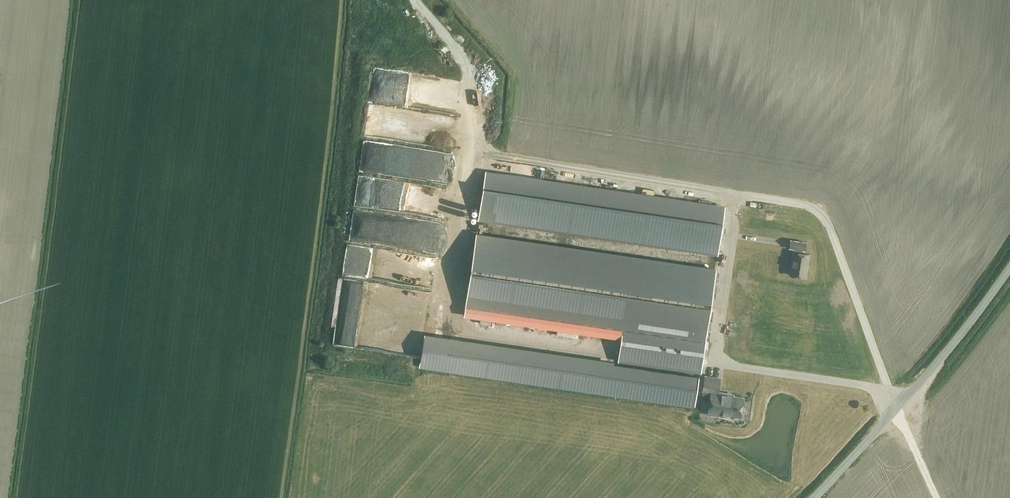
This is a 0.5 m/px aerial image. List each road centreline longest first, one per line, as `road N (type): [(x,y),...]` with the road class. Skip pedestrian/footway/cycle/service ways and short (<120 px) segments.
road 1 (unclassified): [(814,497),(1009,269)]

